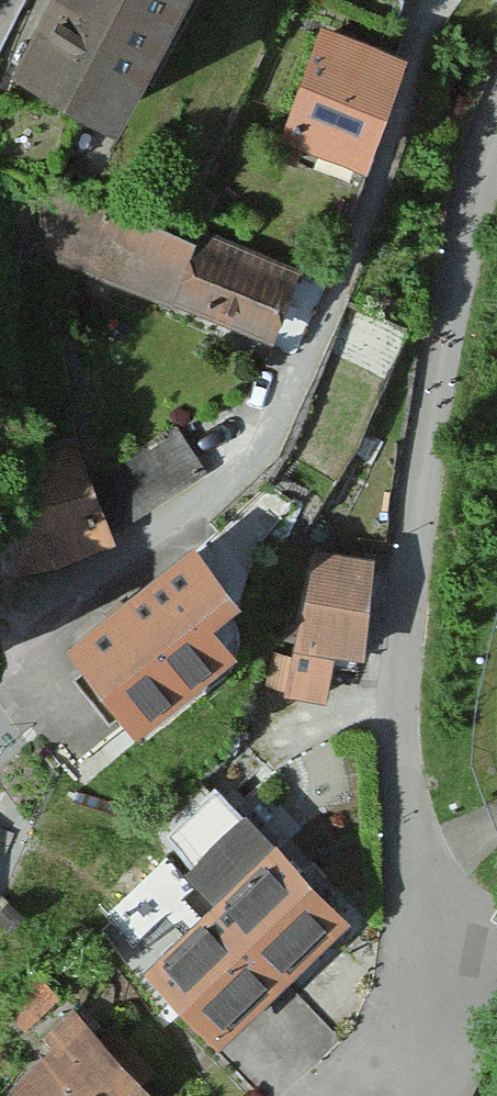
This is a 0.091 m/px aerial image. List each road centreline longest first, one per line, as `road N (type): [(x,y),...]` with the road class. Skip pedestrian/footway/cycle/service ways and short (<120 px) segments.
road 1 (residential): [(417,1009),(396,766),(434,415),(468,235),(496,154)]
road 2 (residential): [(0,642),(266,464),(306,397),(359,275),(437,30),(457,0)]
road 3 (residential): [(417,1009),(320,1095)]

